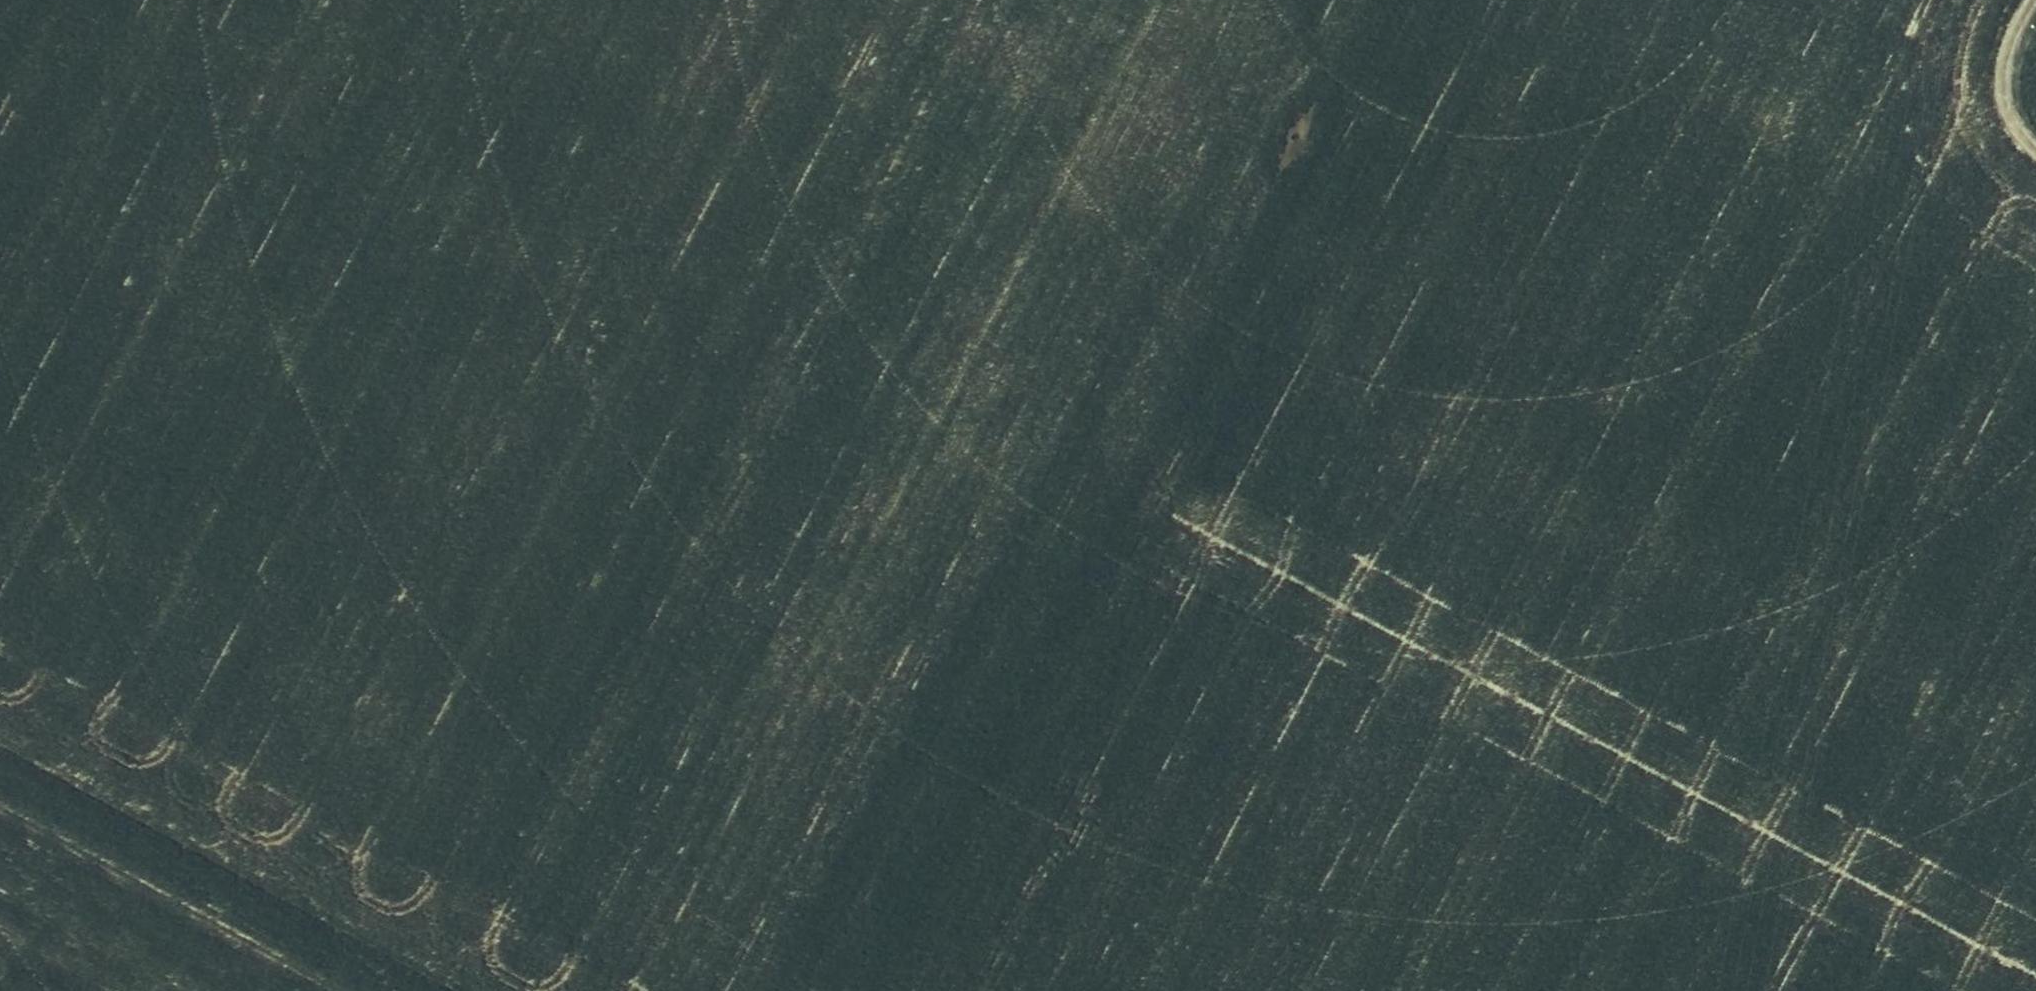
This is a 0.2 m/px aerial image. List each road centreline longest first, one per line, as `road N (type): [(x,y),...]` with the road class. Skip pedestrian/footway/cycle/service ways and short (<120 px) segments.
road 1 (track): [(1375,0),(1148,390),(746,990)]
road 2 (track): [(2024,0),(1997,64),(2005,116),(2035,146)]

